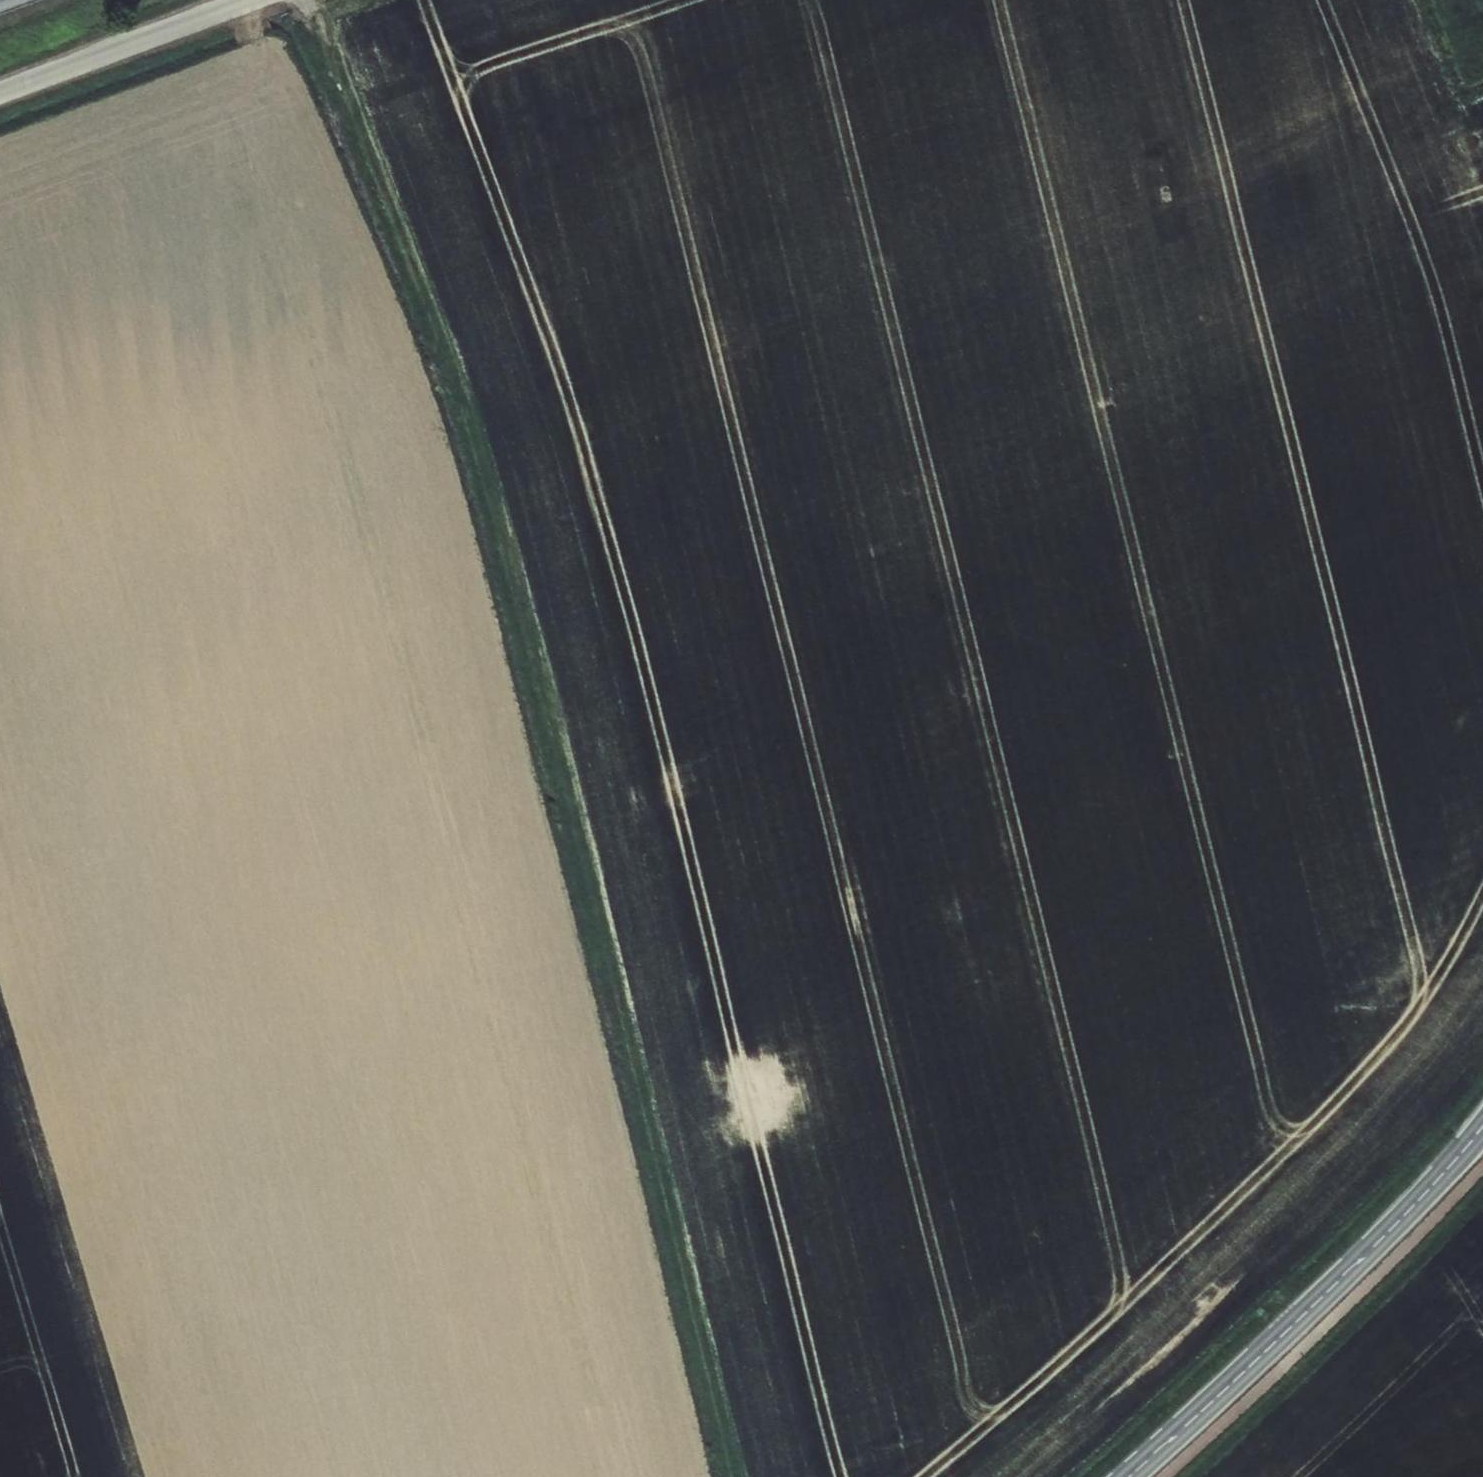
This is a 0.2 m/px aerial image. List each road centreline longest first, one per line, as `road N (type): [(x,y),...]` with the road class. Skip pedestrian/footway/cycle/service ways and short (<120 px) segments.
road 1 (track): [(741,1476),(559,716),(464,382),(311,0)]
road 2 (tertiary): [(1482,1128),(1406,1215),(1129,1476)]

